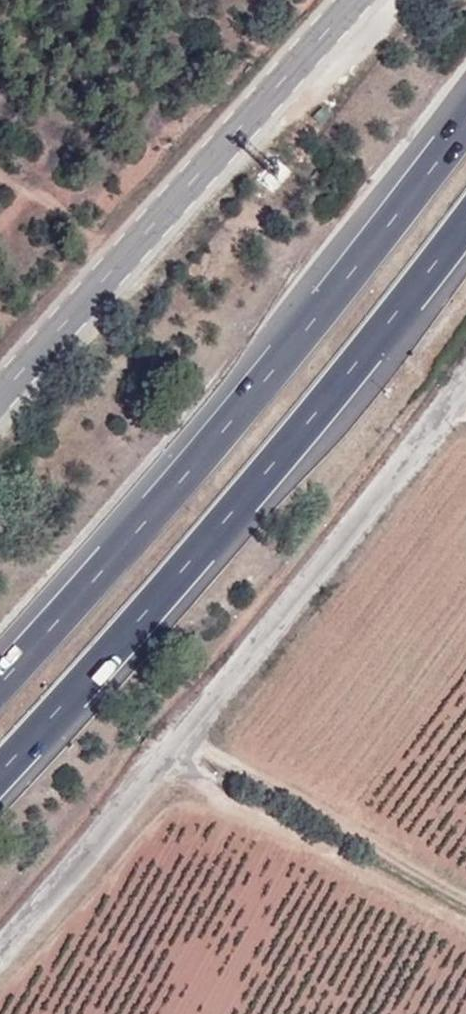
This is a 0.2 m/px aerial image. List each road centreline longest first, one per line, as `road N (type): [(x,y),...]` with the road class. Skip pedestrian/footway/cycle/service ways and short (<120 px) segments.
road 1 (unclassified): [(465,375),(0,953)]
road 2 (motorway): [(465,124),(304,332),(0,682)]
road 3 (motorway): [(0,772),(195,558),(465,229)]
road 4 (secondary): [(347,0),(0,391)]

